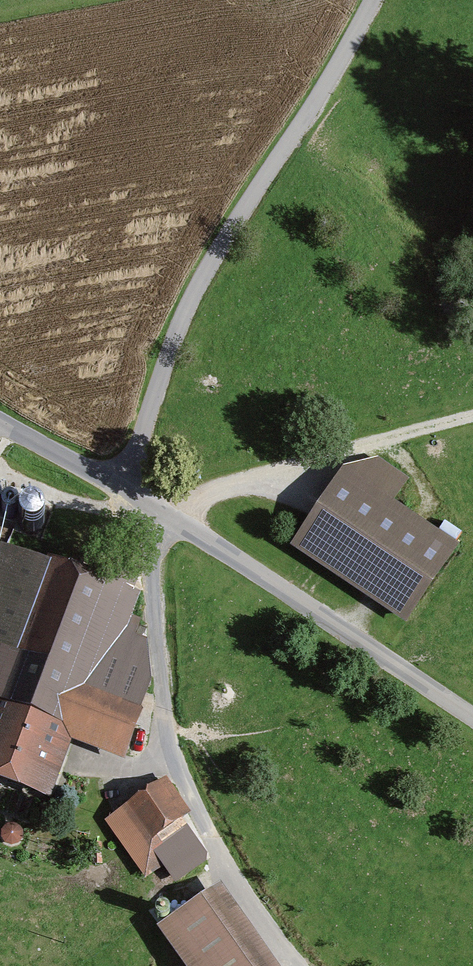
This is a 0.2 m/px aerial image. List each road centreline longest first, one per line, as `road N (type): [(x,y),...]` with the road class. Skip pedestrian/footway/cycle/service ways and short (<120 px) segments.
road 1 (track): [(472,423),(281,473),(157,519),(160,674),(175,753),(212,835),(298,965)]
road 2 (unclassified): [(373,0),(193,296),(123,497)]
road 3 (unclassified): [(472,720),(123,497)]
road 4 (unclassified): [(123,497),(0,423)]

